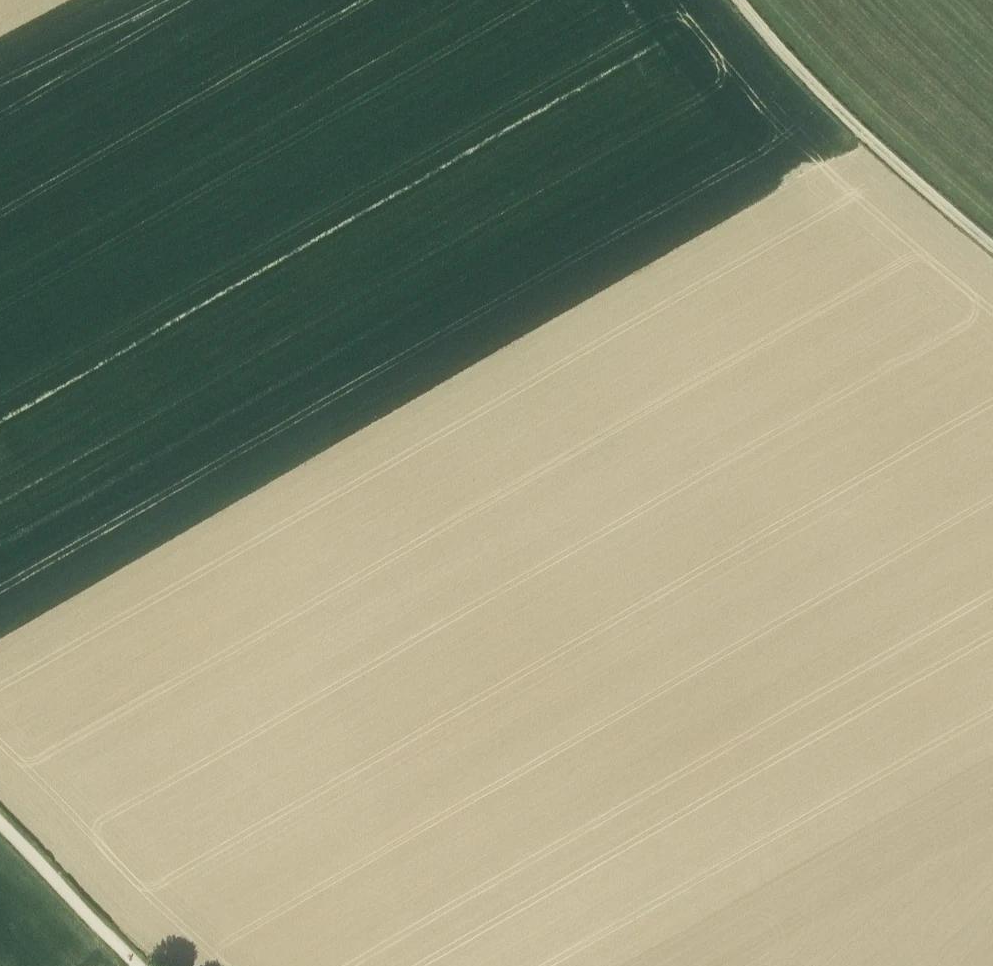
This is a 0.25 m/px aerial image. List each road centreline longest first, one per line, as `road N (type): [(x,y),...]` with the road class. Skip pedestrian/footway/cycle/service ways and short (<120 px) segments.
road 1 (track): [(740,0),(847,118),(992,245)]
road 2 (unclassified): [(139,965),(0,823)]

